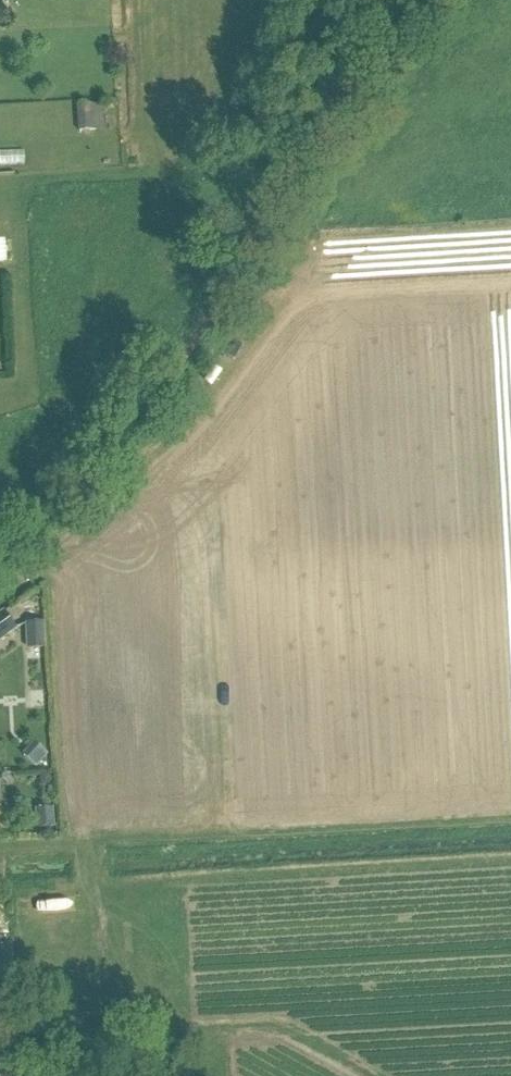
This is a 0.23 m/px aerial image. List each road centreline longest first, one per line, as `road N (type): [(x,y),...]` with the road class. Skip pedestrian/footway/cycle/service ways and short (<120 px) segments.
road 1 (unclassified): [(0,555),(97,467),(196,341),(249,241),(413,0)]

